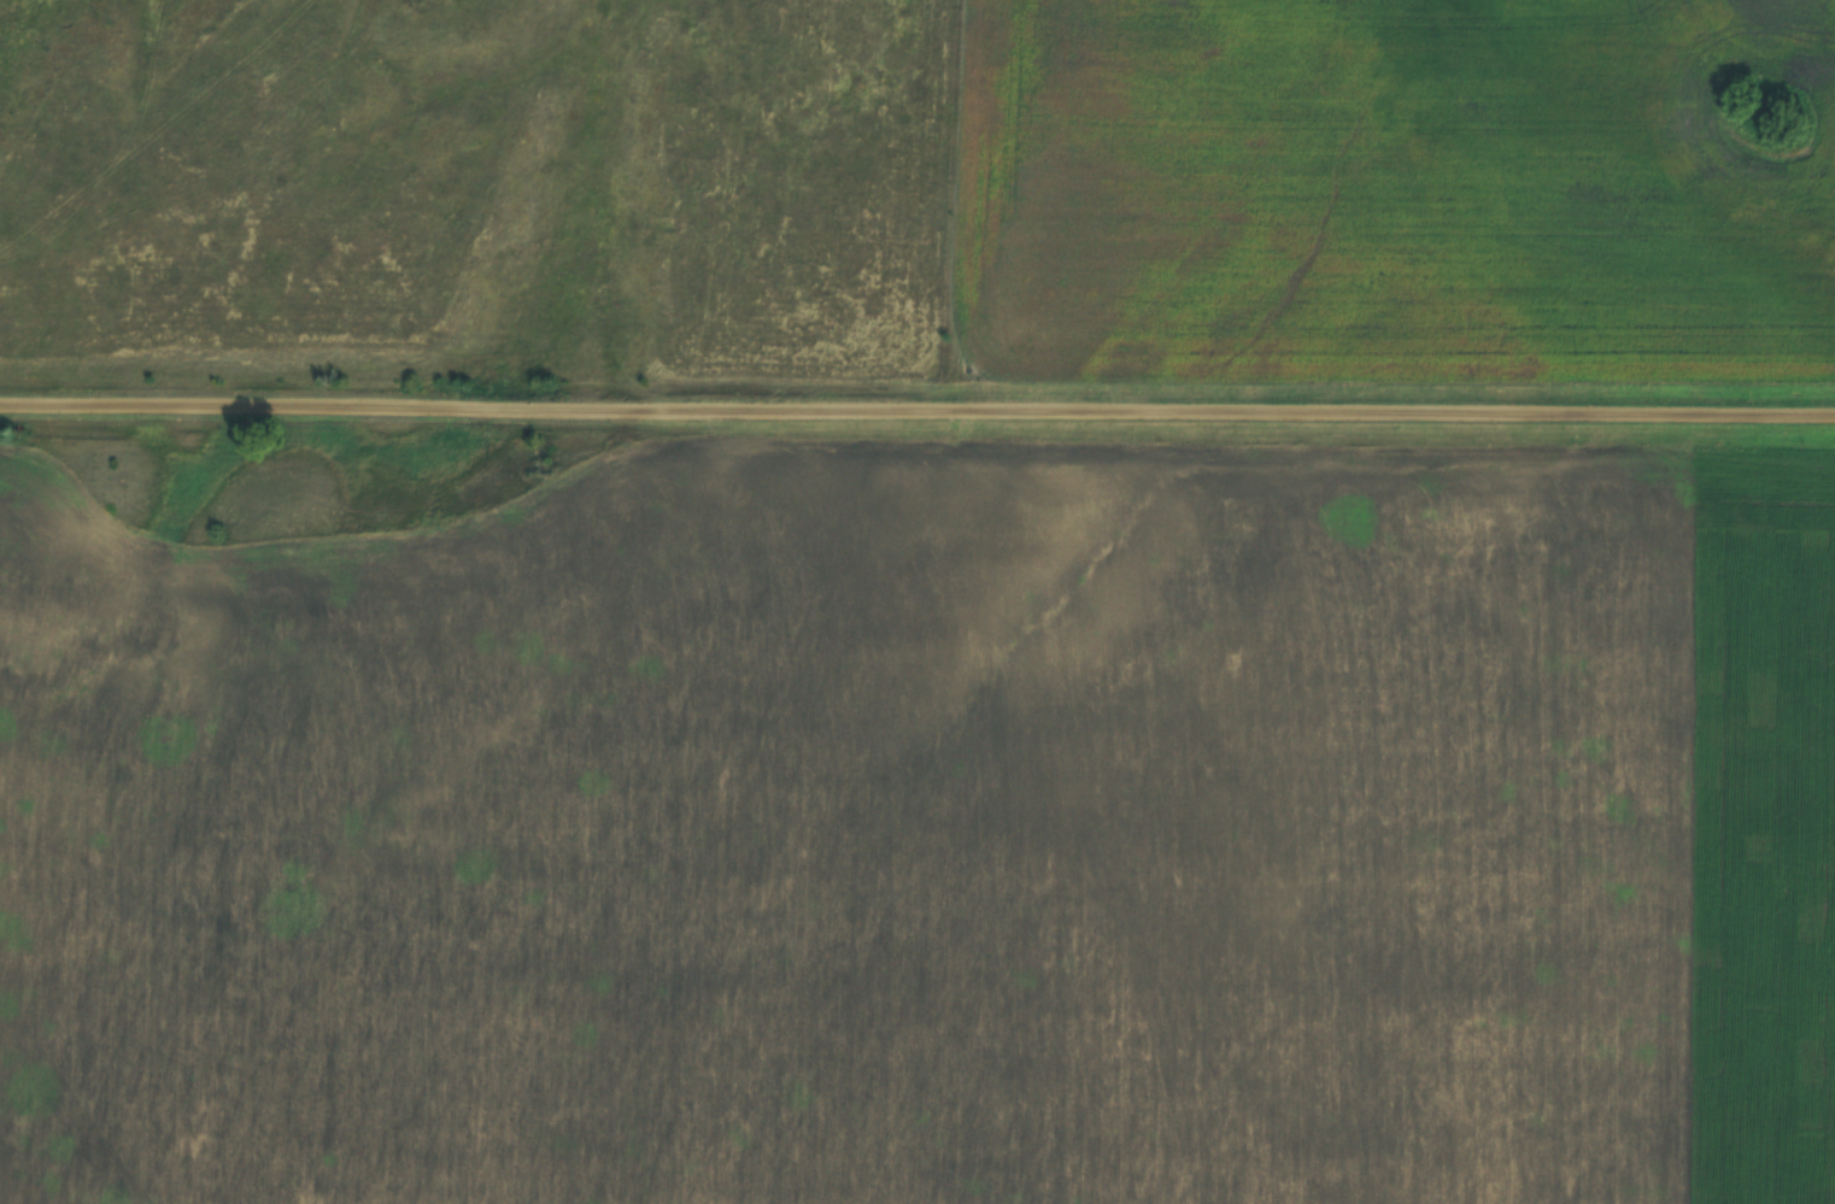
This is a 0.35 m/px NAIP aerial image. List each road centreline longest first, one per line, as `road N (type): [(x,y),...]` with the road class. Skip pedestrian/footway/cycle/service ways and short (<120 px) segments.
road 1 (residential): [(1834,417),(0,410)]

